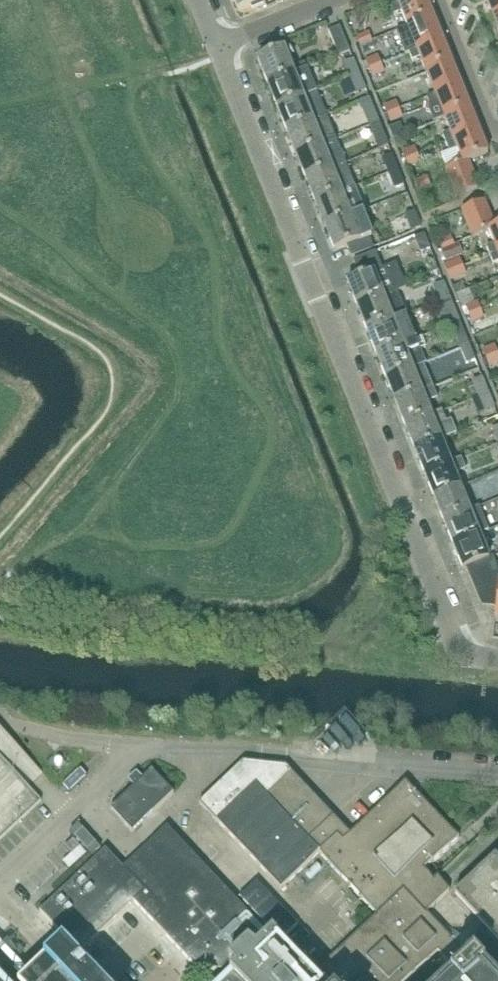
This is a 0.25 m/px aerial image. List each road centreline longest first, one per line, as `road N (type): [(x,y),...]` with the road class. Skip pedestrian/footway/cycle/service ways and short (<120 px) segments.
road 1 (residential): [(497,658),(469,655),(456,643),(216,46)]
road 2 (residential): [(497,129),(440,0)]
road 3 (residential): [(216,46),(330,0)]

